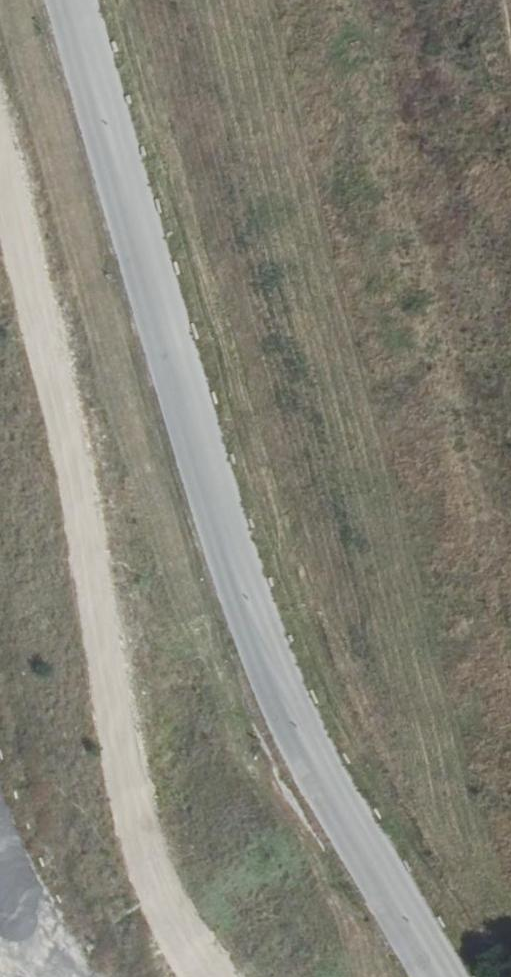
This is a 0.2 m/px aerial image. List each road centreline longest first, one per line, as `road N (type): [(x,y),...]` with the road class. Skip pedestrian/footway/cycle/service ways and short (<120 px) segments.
road 1 (unclassified): [(62,0),(303,758),(432,976)]
road 2 (track): [(213,976),(159,900),(129,764),(99,534),(0,134)]

